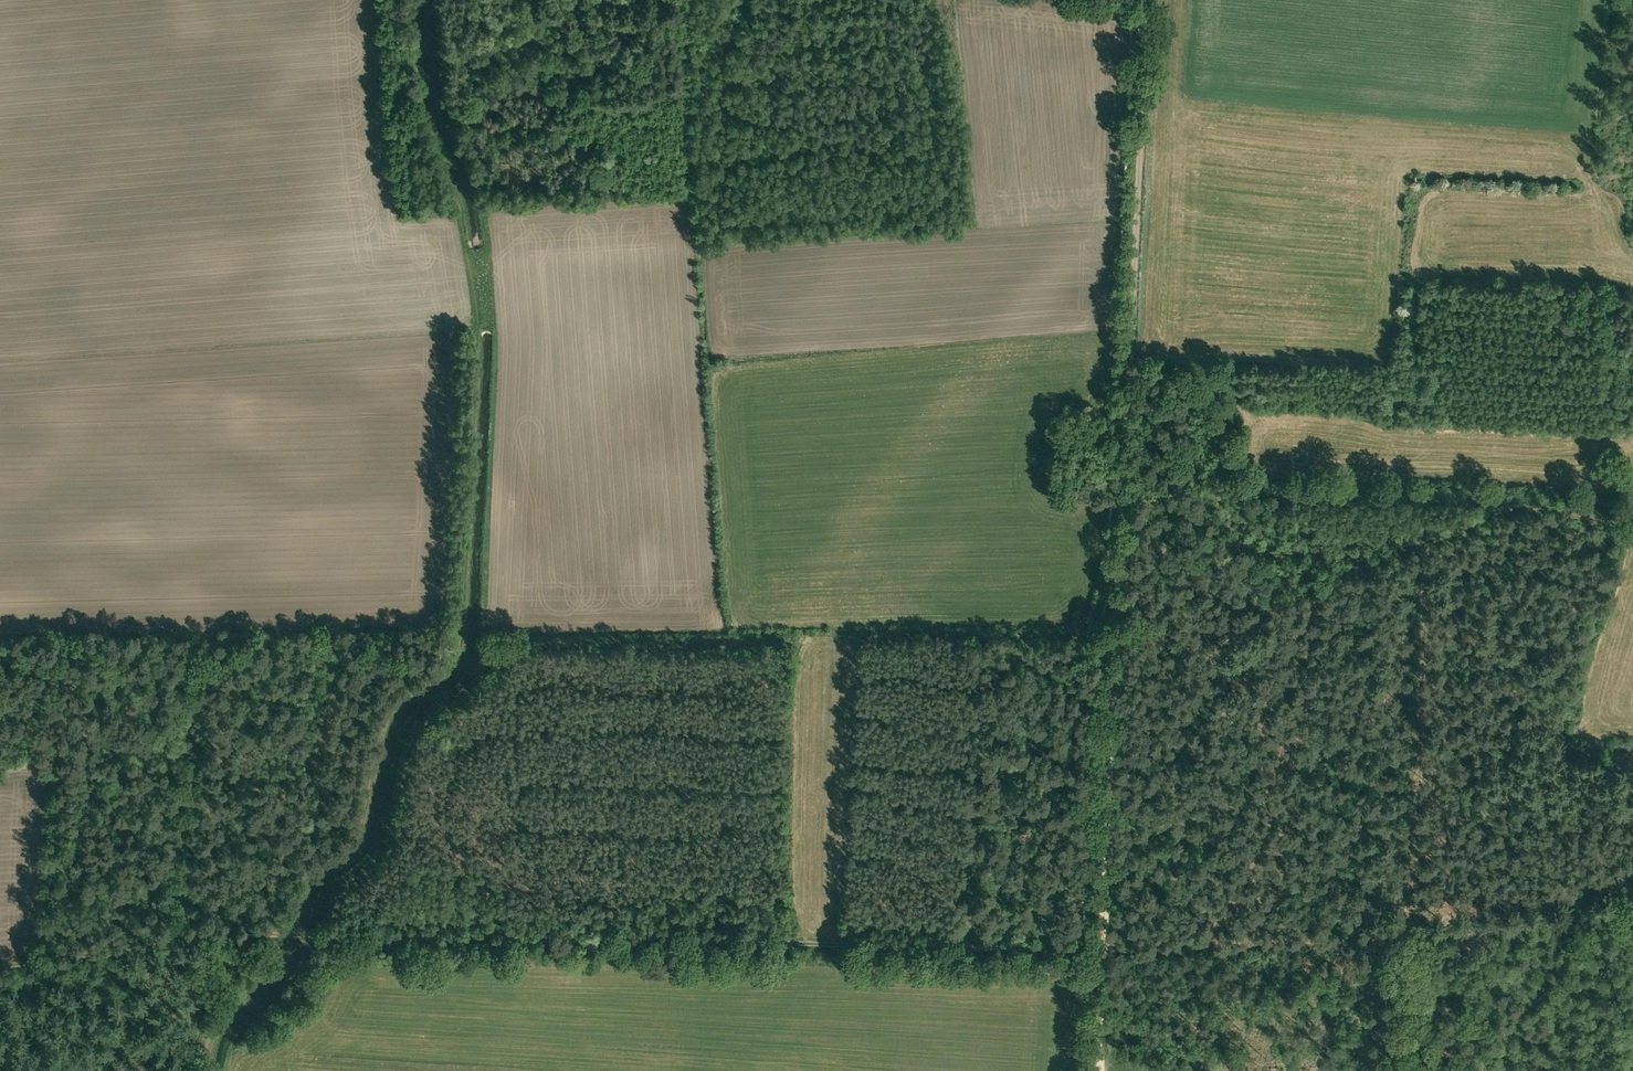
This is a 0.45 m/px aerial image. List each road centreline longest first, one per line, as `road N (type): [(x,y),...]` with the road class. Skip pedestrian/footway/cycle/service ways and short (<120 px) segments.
road 1 (track): [(0,975),(298,935),(1103,957)]
road 2 (track): [(1100,1070),(1144,0)]

